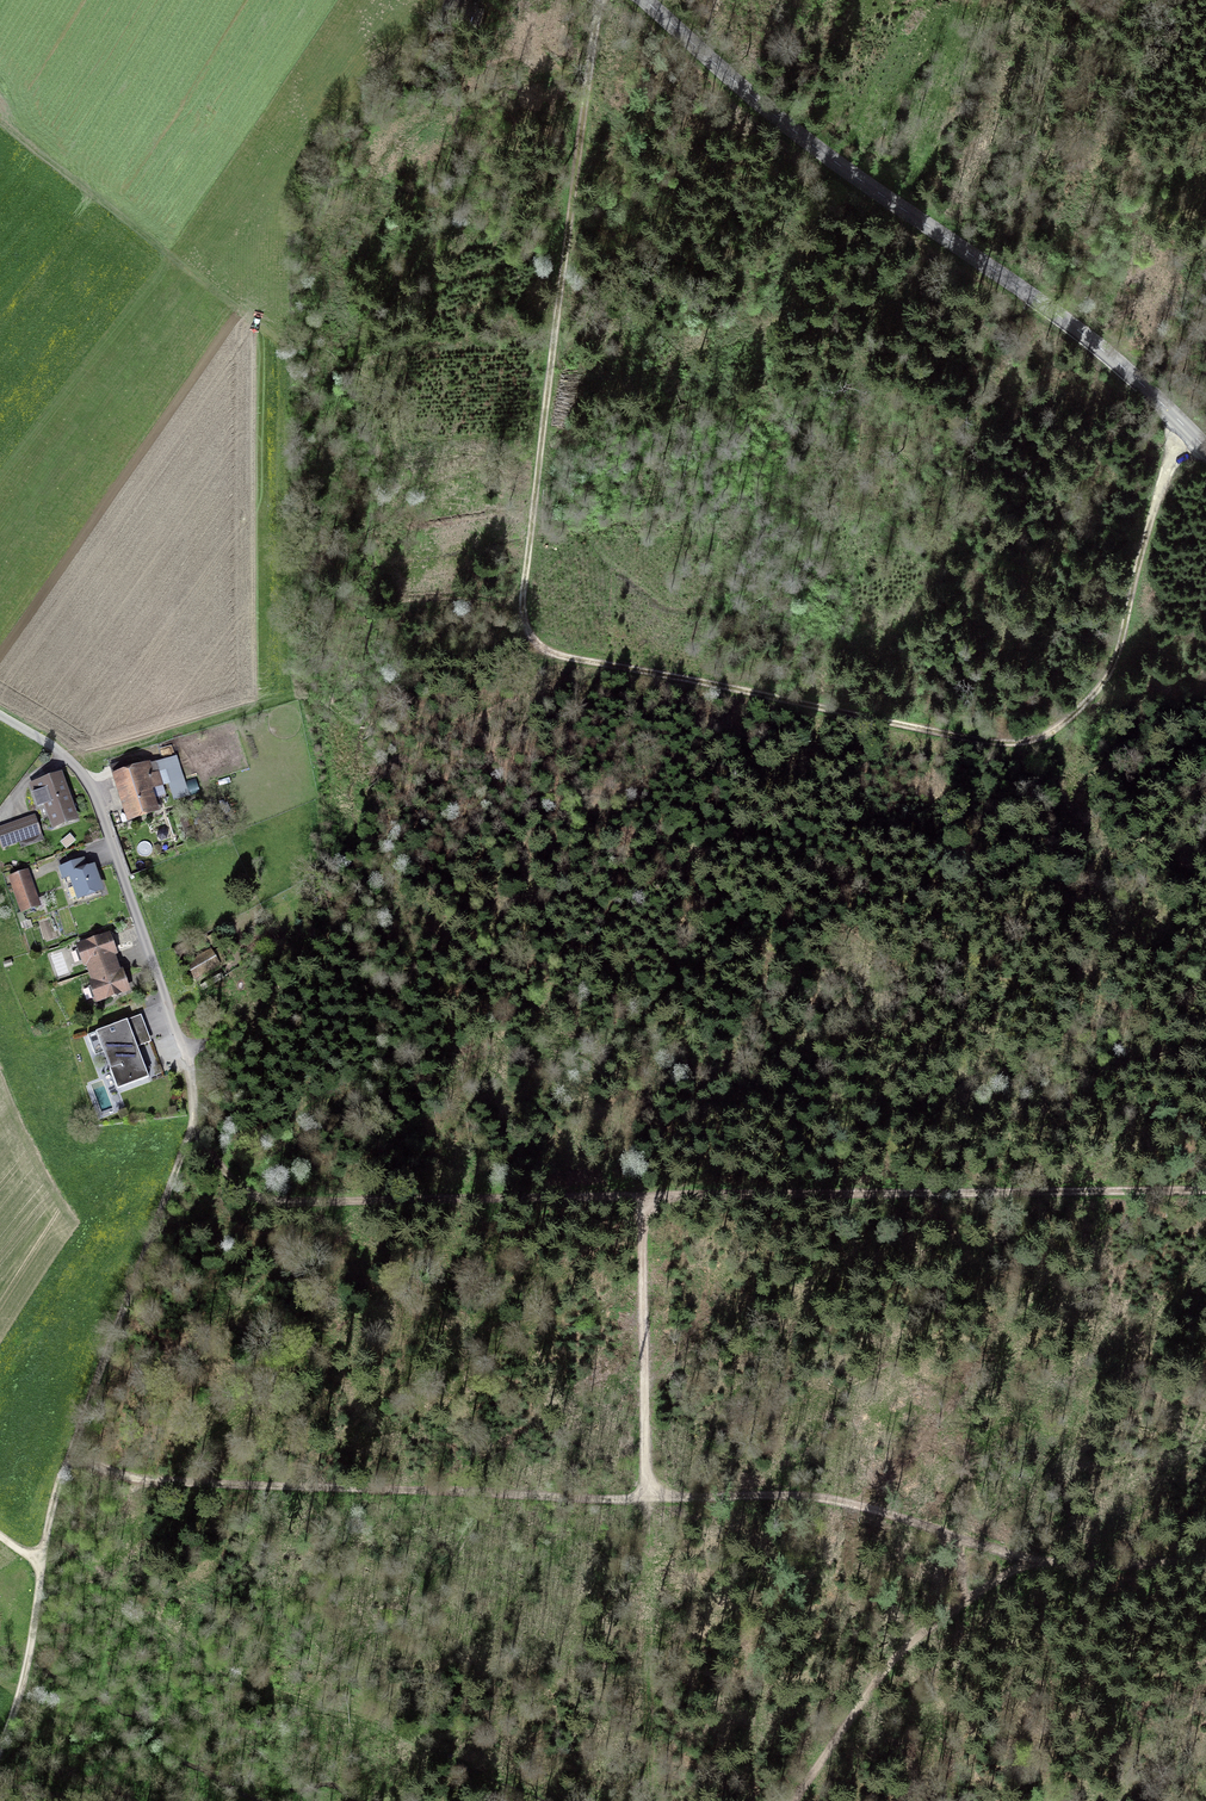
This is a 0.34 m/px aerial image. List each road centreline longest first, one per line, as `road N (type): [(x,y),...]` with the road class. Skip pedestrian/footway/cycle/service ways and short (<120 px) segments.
road 1 (track): [(1184,428),(1108,676),(1072,721),(1037,740),(998,743),(577,657),(538,642),(524,590),(600,0)]
road 2 (track): [(1205,1557),(1030,1562),(871,1508),(799,1495),(644,1499),(176,1481),(70,1458)]
road 3 (track): [(1205,1191),(269,1201),(234,1183),(191,1130)]
road 4 (tertiary): [(644,0),(832,157),(1089,339),(1205,452)]
road 5 (track): [(193,1115),(40,1560)]
road 6 (track): [(0,120),(300,359)]
road 7 (residential): [(0,715),(62,753),(93,790),(170,1011)]
road 8 (track): [(793,1800),(905,1649),(1030,1562)]
road 9 (track): [(644,1499),(643,1197)]
road 10 (track): [(40,1560),(26,1669),(0,1748)]

